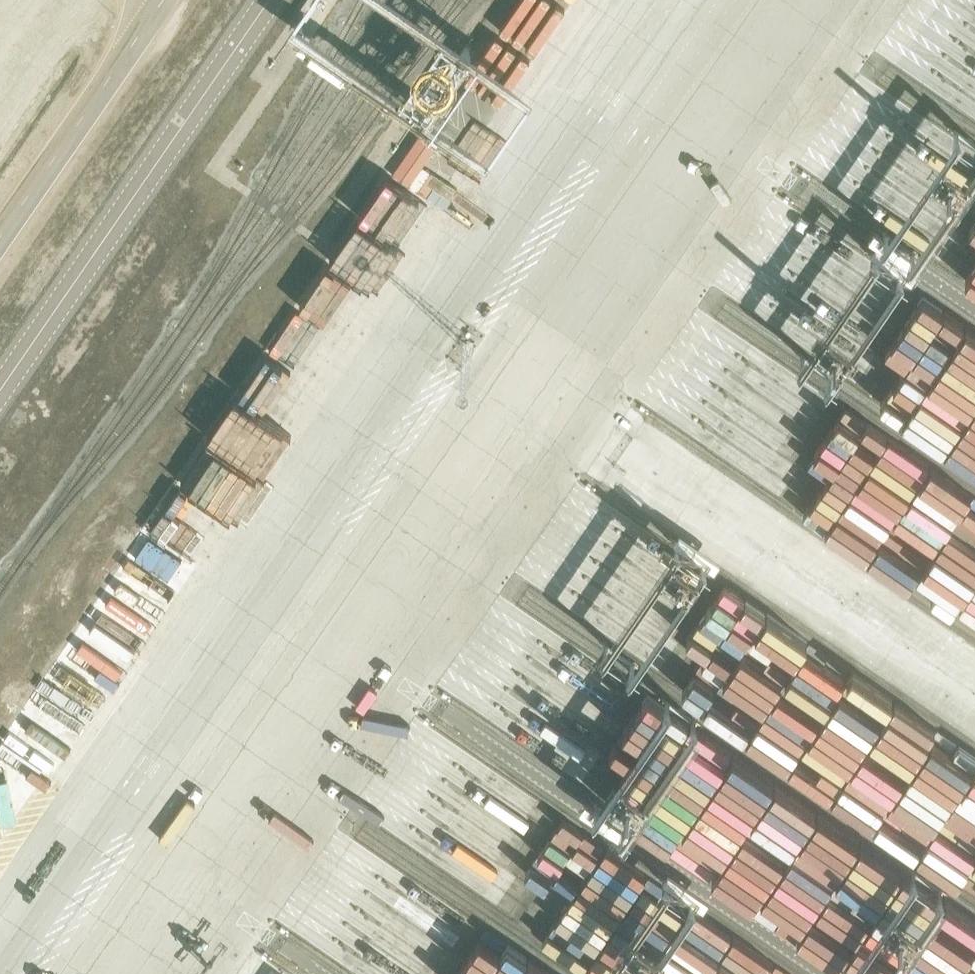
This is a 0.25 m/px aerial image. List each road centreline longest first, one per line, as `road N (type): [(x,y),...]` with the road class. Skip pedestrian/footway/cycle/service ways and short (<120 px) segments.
road 1 (unclassified): [(142,31),(0,236)]

